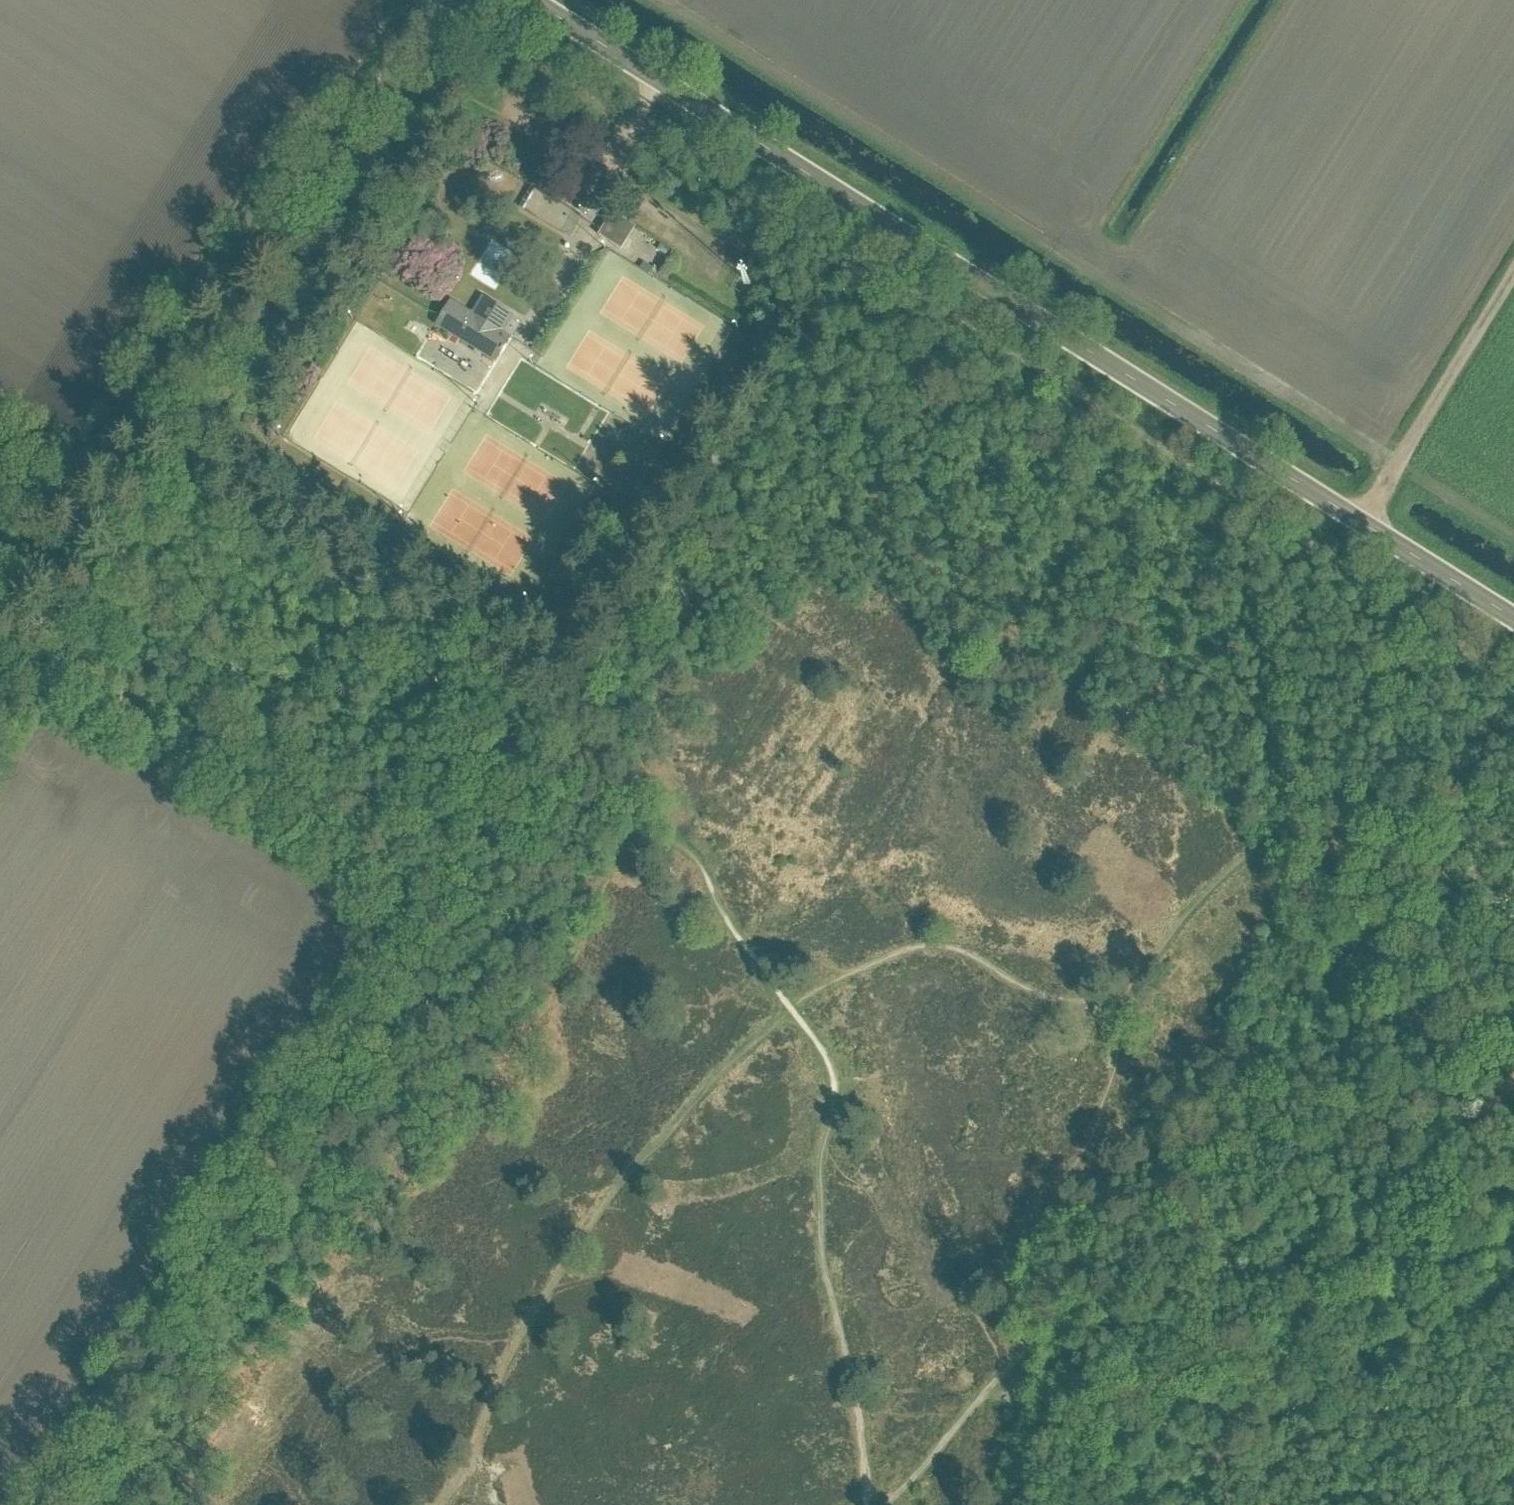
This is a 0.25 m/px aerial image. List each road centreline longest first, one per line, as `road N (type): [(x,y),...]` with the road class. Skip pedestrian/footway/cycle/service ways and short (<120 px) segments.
road 1 (tertiary): [(531,0),(1513,618)]
road 2 (track): [(1513,1057),(1346,1197),(1270,1243),(1088,1301),(1049,1324),(1014,1363)]
road 3 (track): [(364,93),(198,346),(57,591)]
road 4 (track): [(1513,275),(1361,522)]

